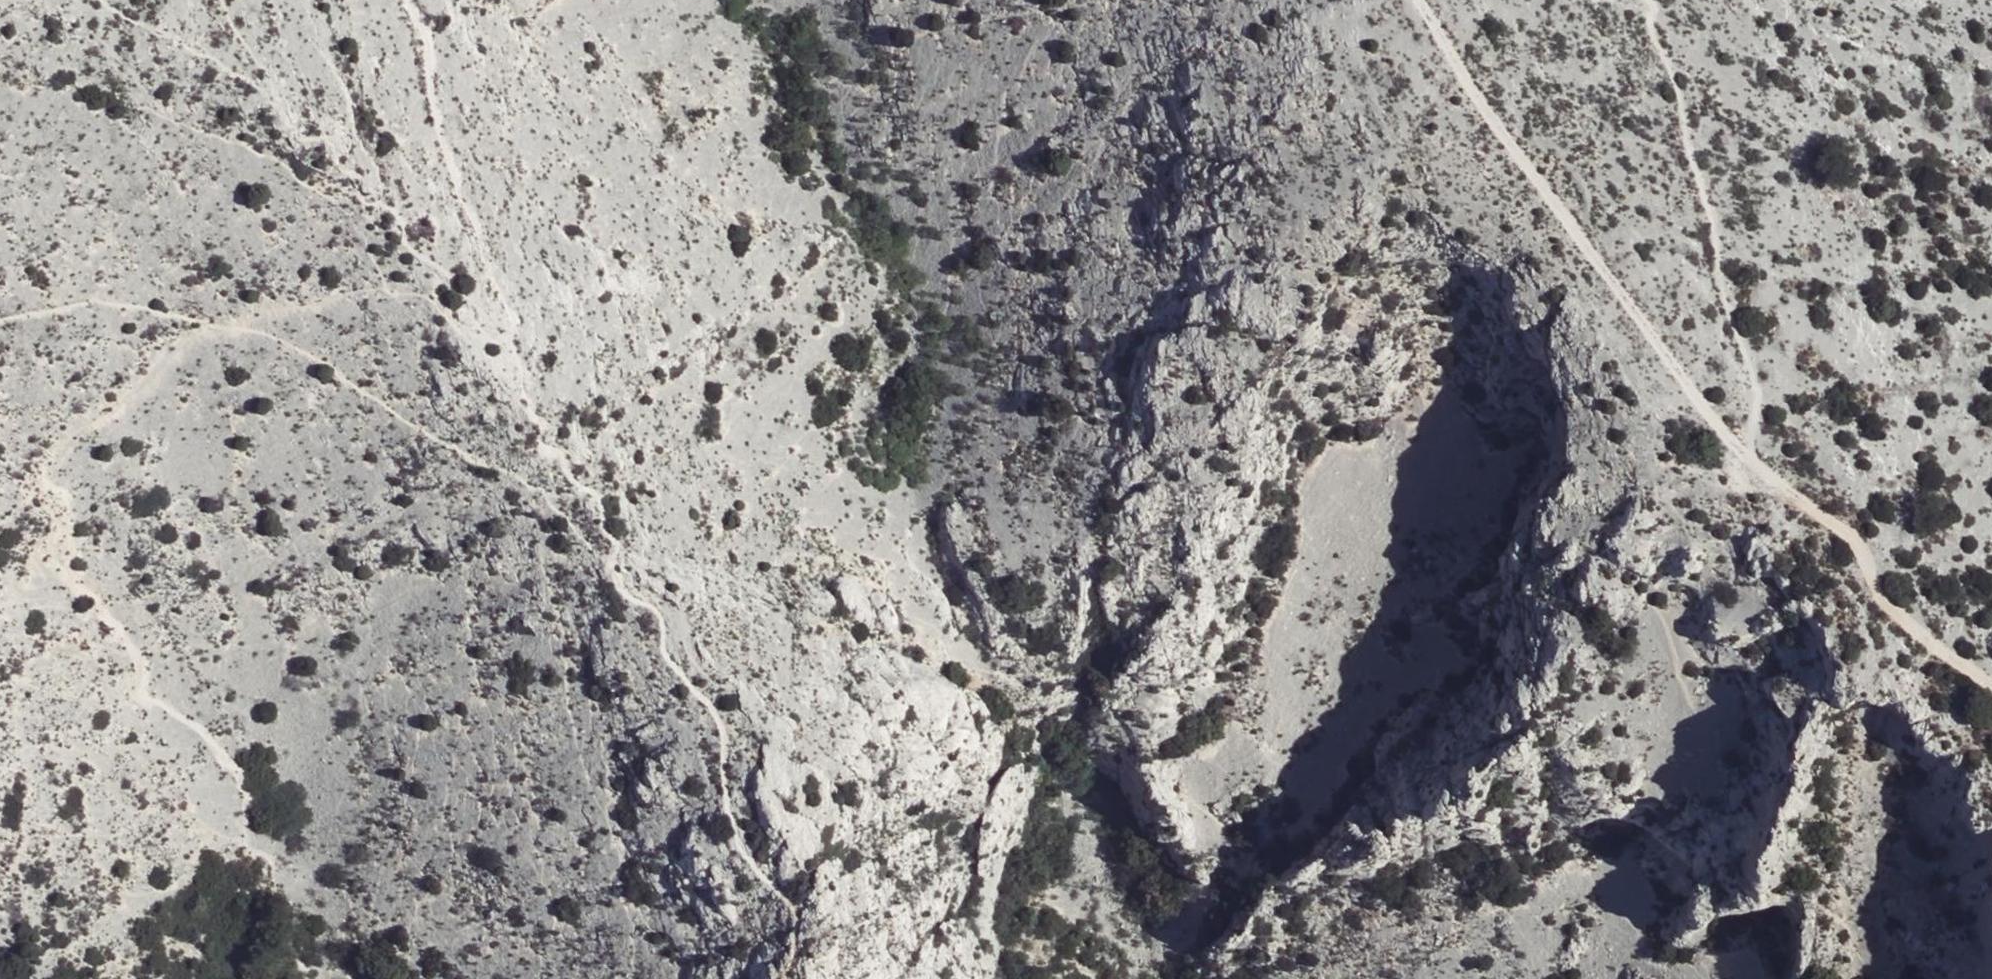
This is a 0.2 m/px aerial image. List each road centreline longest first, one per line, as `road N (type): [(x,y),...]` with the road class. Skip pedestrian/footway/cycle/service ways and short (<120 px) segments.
road 1 (track): [(1748,457),(1509,144),(1419,0)]
road 2 (track): [(1991,689),(1878,593),(1850,535),(1748,457)]

